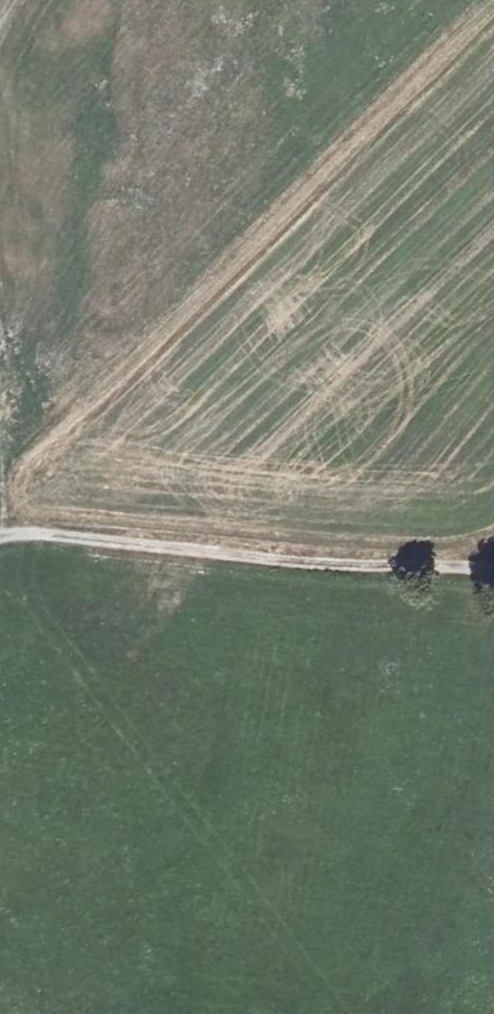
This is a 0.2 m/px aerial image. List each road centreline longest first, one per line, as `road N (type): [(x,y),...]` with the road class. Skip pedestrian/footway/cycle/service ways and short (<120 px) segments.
road 1 (track): [(493,568),(347,565),(0,537)]

